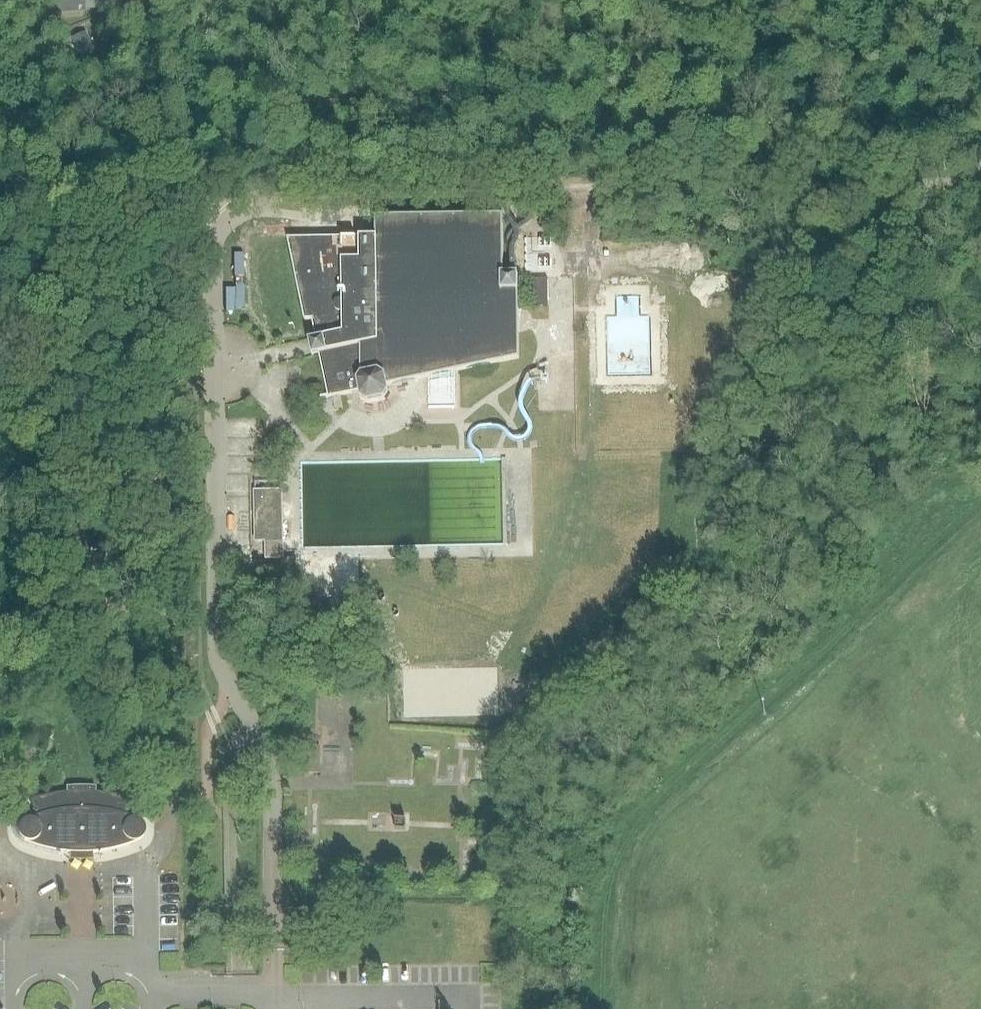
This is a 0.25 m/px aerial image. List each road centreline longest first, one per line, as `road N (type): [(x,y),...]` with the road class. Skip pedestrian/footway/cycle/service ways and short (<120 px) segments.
road 1 (track): [(226,223),(180,201),(0,210)]

